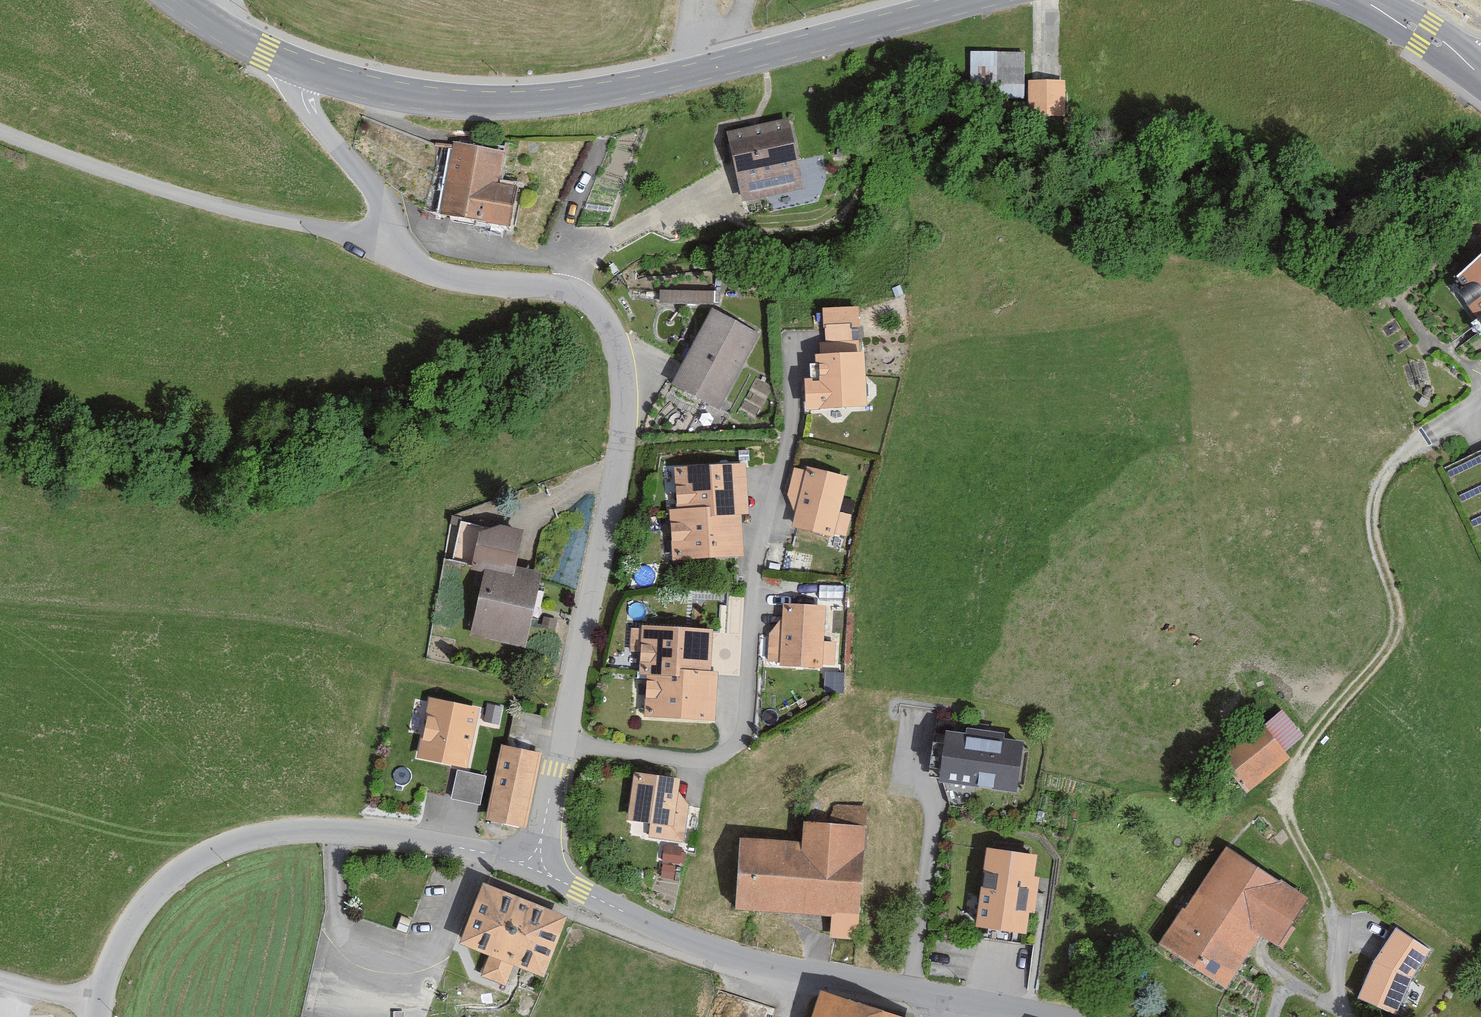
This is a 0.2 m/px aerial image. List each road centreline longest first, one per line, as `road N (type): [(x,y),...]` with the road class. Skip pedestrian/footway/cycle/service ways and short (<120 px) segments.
road 1 (tertiary): [(303,66),(422,100),(585,95),(970,0)]
road 2 (track): [(1347,1016),(1333,980),(1322,875),(1290,820),(1286,782),(1395,630),(1398,602),(1374,532),(1373,503),(1385,468),(1428,437)]
road 3 (unclassified): [(561,742),(625,413),(621,356),(604,317),(568,290),(452,278),(410,264)]
road 4 (residential): [(561,742),(708,760),(736,740),(759,541),(792,418),(795,342)]
road 5 (unclassified): [(94,1016),(104,977),(150,899),(231,843),(337,830),(537,866)]
road 6 (unclassified): [(537,866),(721,951),(947,999)]
road 7 (unclassified): [(410,264),(357,236),(114,171),(0,128)]
road 8 (unclassified): [(410,264),(370,187),(306,111),(303,66)]
road 9 (tertiary): [(182,0),(303,66)]
road 10 (tertiary): [(1368,0),(1480,73)]
road 11 (unclassified): [(537,866),(561,742)]
road 12 (unclassified): [(947,999),(1067,1016)]

